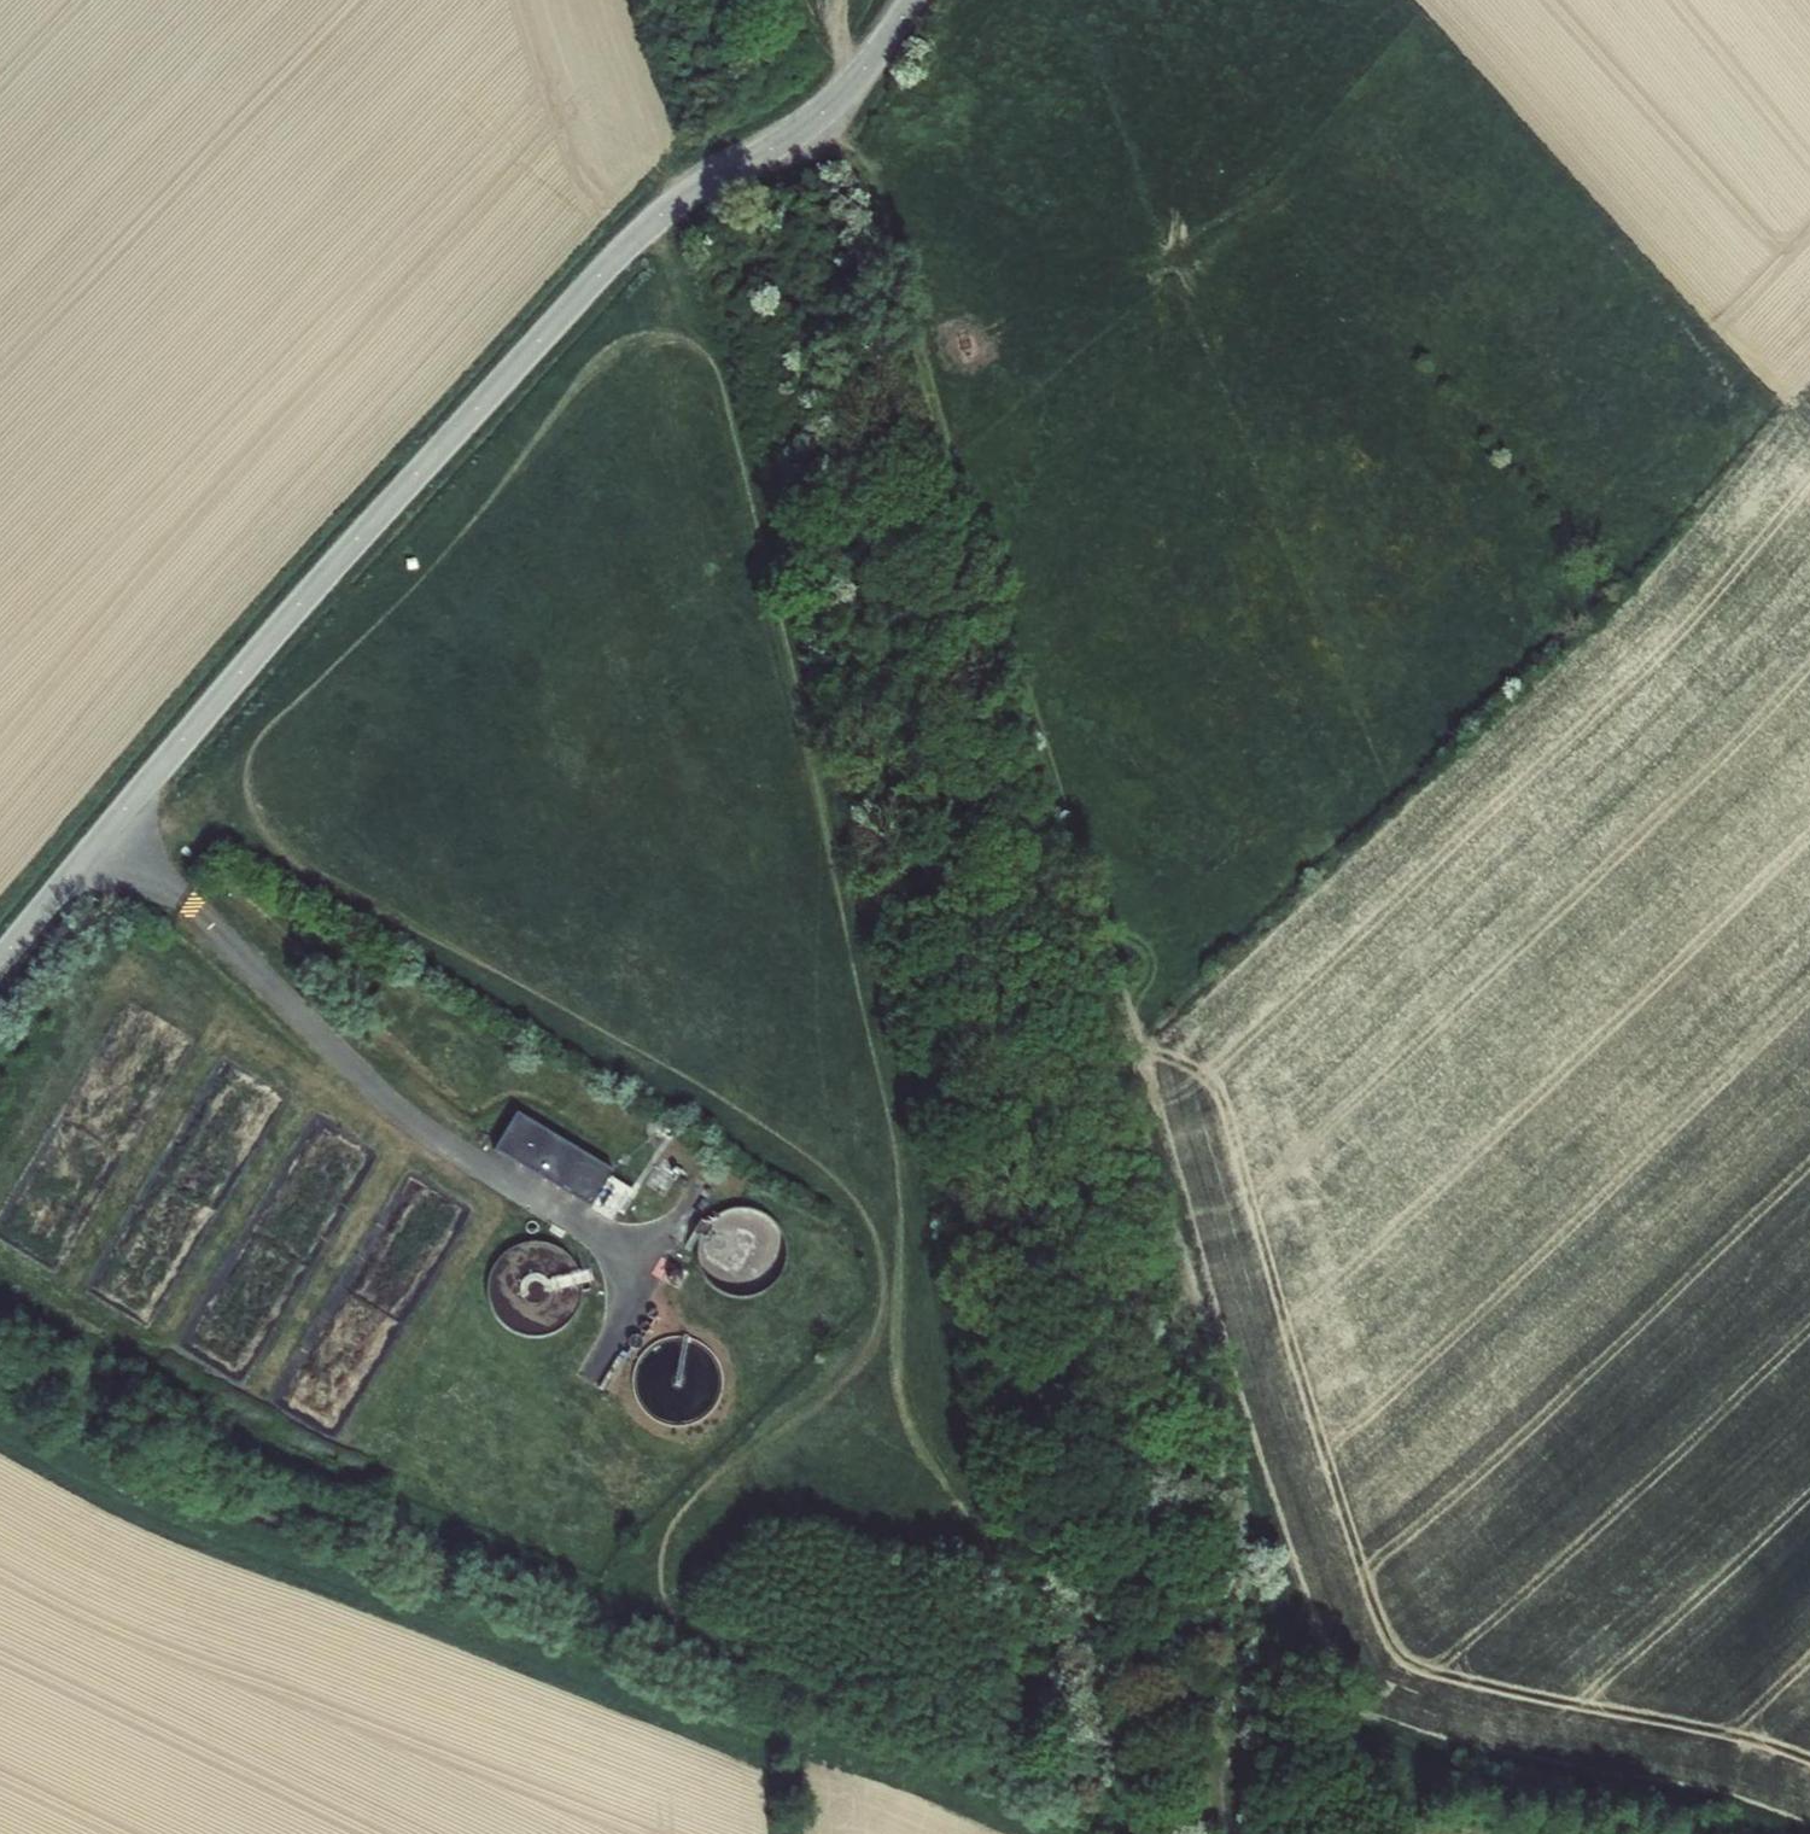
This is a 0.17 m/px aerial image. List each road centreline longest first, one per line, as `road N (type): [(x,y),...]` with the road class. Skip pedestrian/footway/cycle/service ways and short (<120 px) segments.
road 1 (tertiary): [(0,961),(374,522),(630,243),(680,199),(821,114),(915,0)]
road 2 (track): [(1372,1833),(1215,1806),(1219,1833)]

